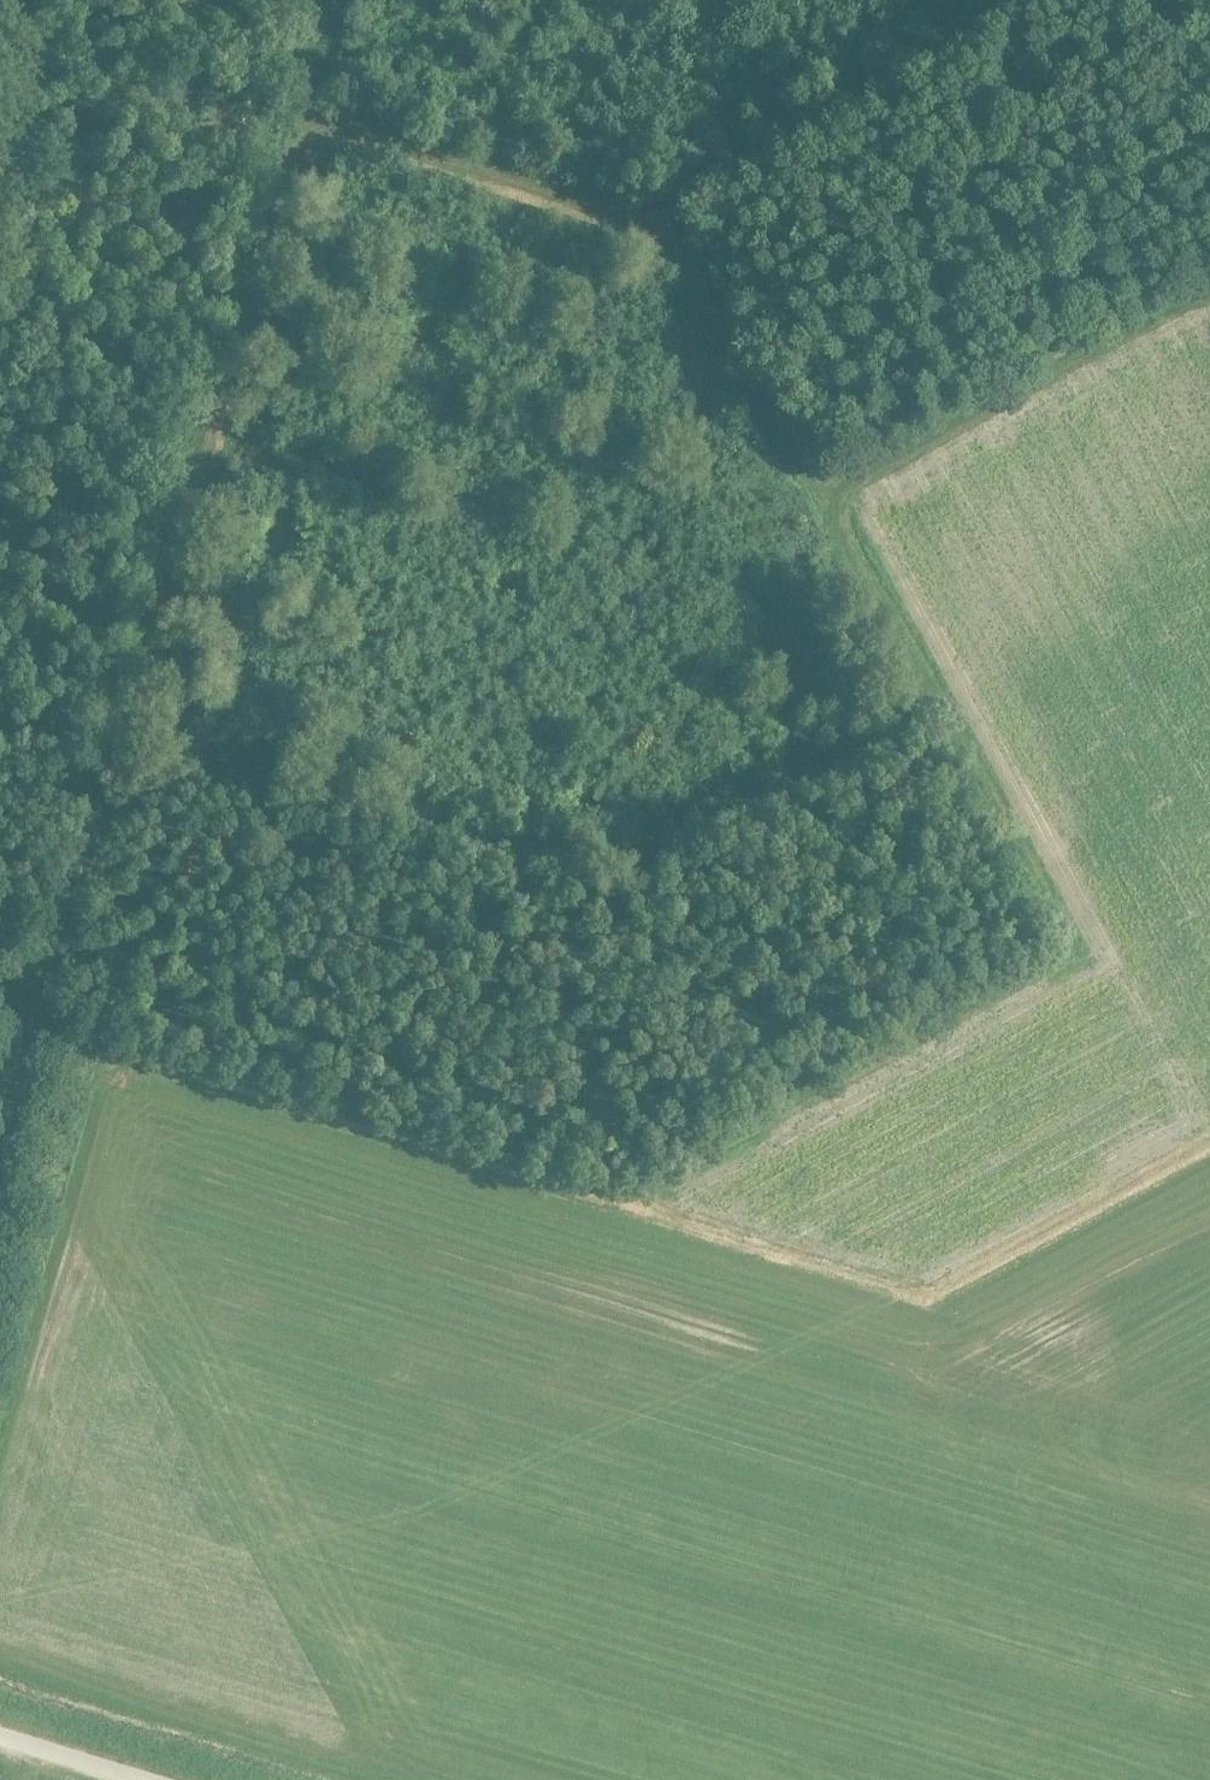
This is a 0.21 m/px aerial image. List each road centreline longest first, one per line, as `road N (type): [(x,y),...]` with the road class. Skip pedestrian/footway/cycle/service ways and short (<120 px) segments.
road 1 (unclassified): [(134,1779),(0,1737)]

